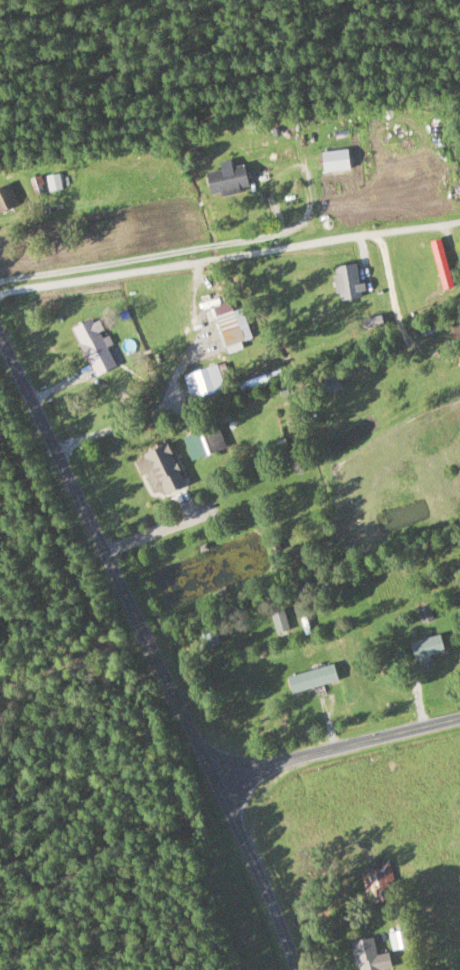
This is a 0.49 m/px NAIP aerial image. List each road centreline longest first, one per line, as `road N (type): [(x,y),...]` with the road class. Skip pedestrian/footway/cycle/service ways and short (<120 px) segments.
road 1 (residential): [(291,969),(218,779),(0,341)]
road 2 (residential): [(218,779),(459,720)]

